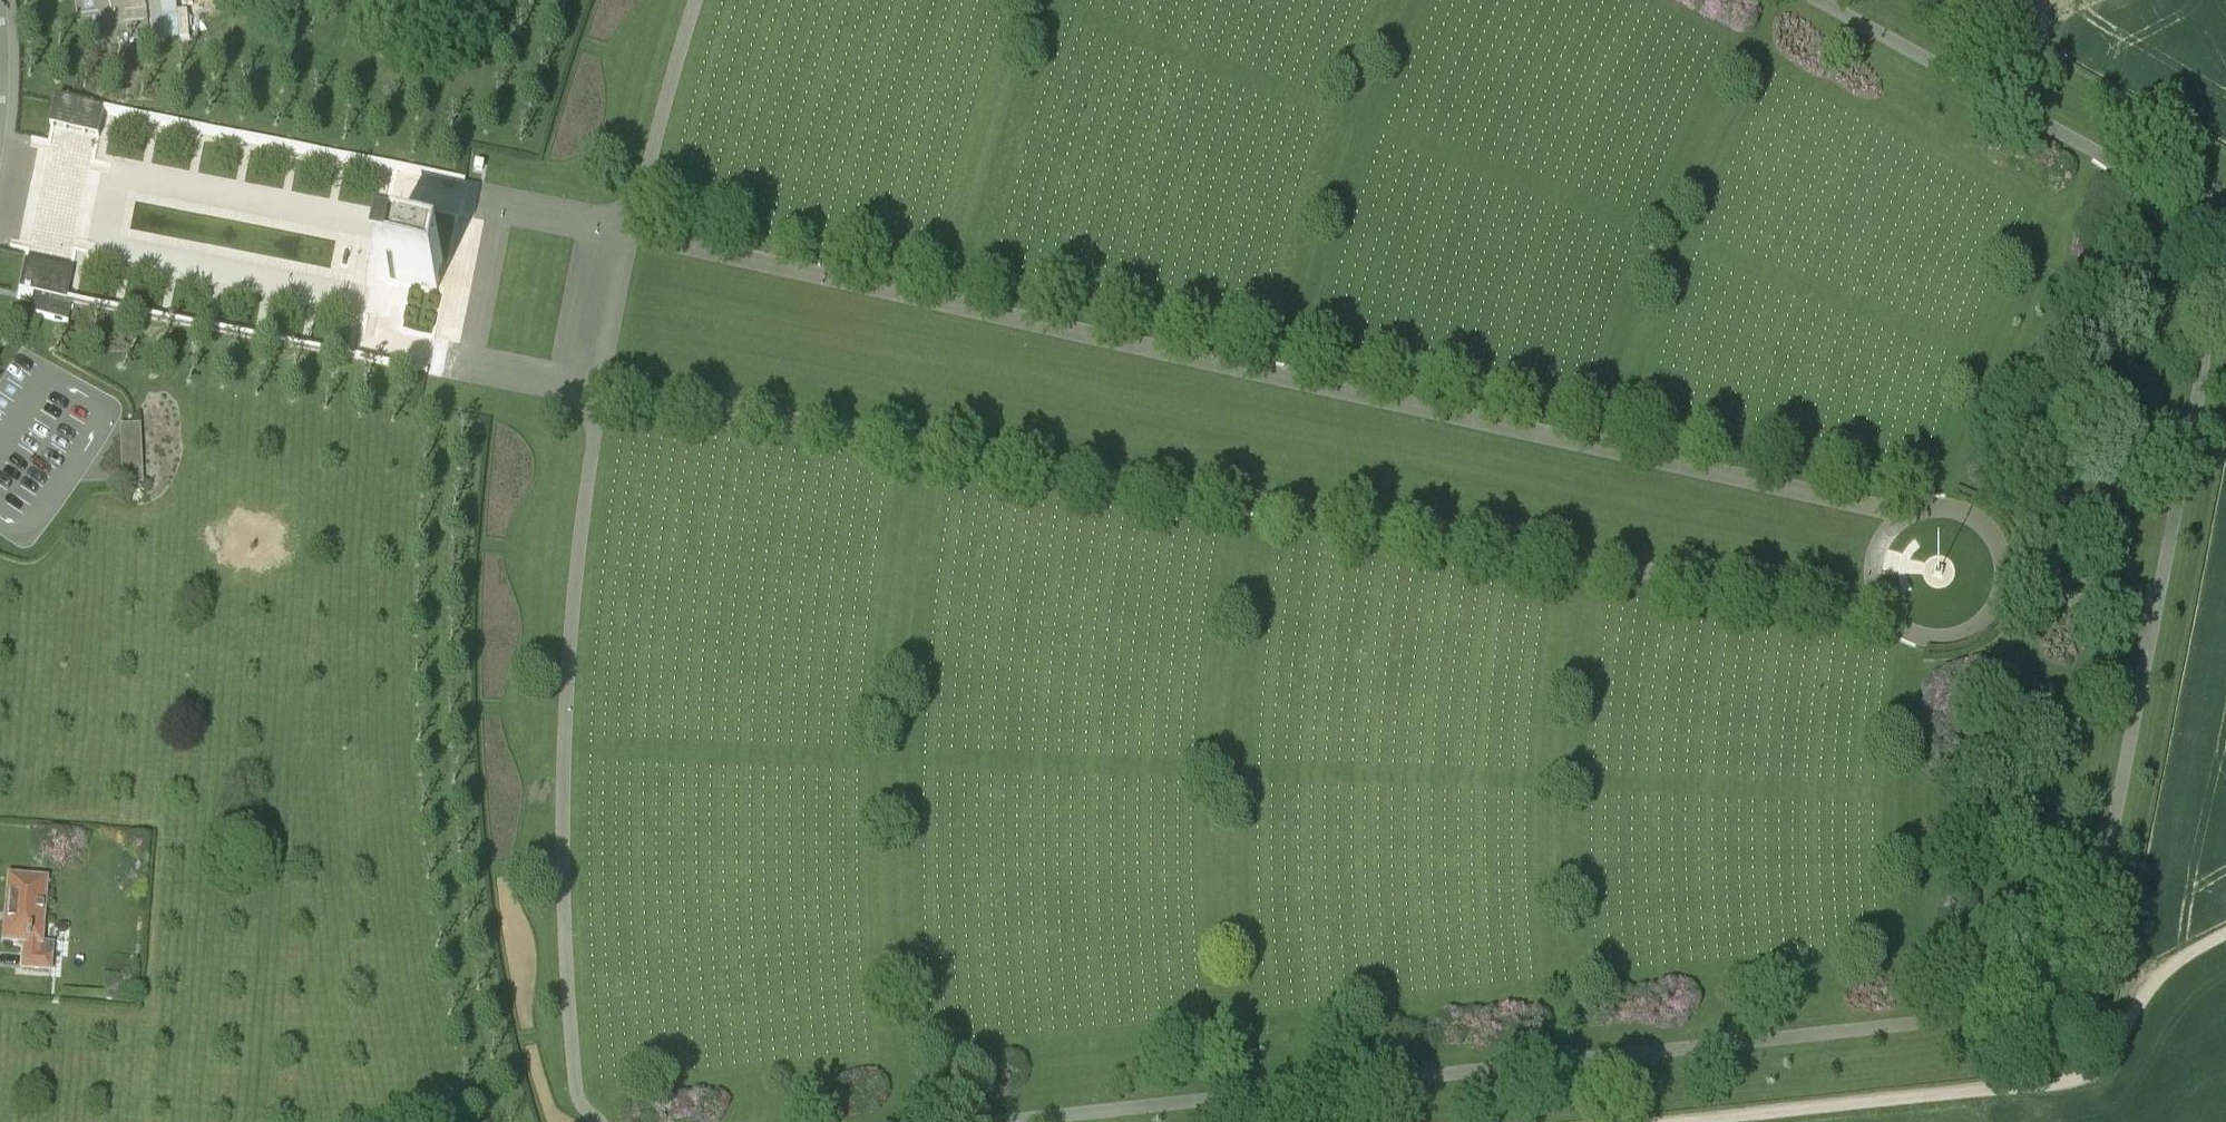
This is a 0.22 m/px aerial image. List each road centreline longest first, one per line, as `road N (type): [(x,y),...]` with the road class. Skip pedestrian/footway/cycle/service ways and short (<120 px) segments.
road 1 (track): [(2225,935),(2142,976),(2106,1057),(2074,1078),(1681,1121)]

